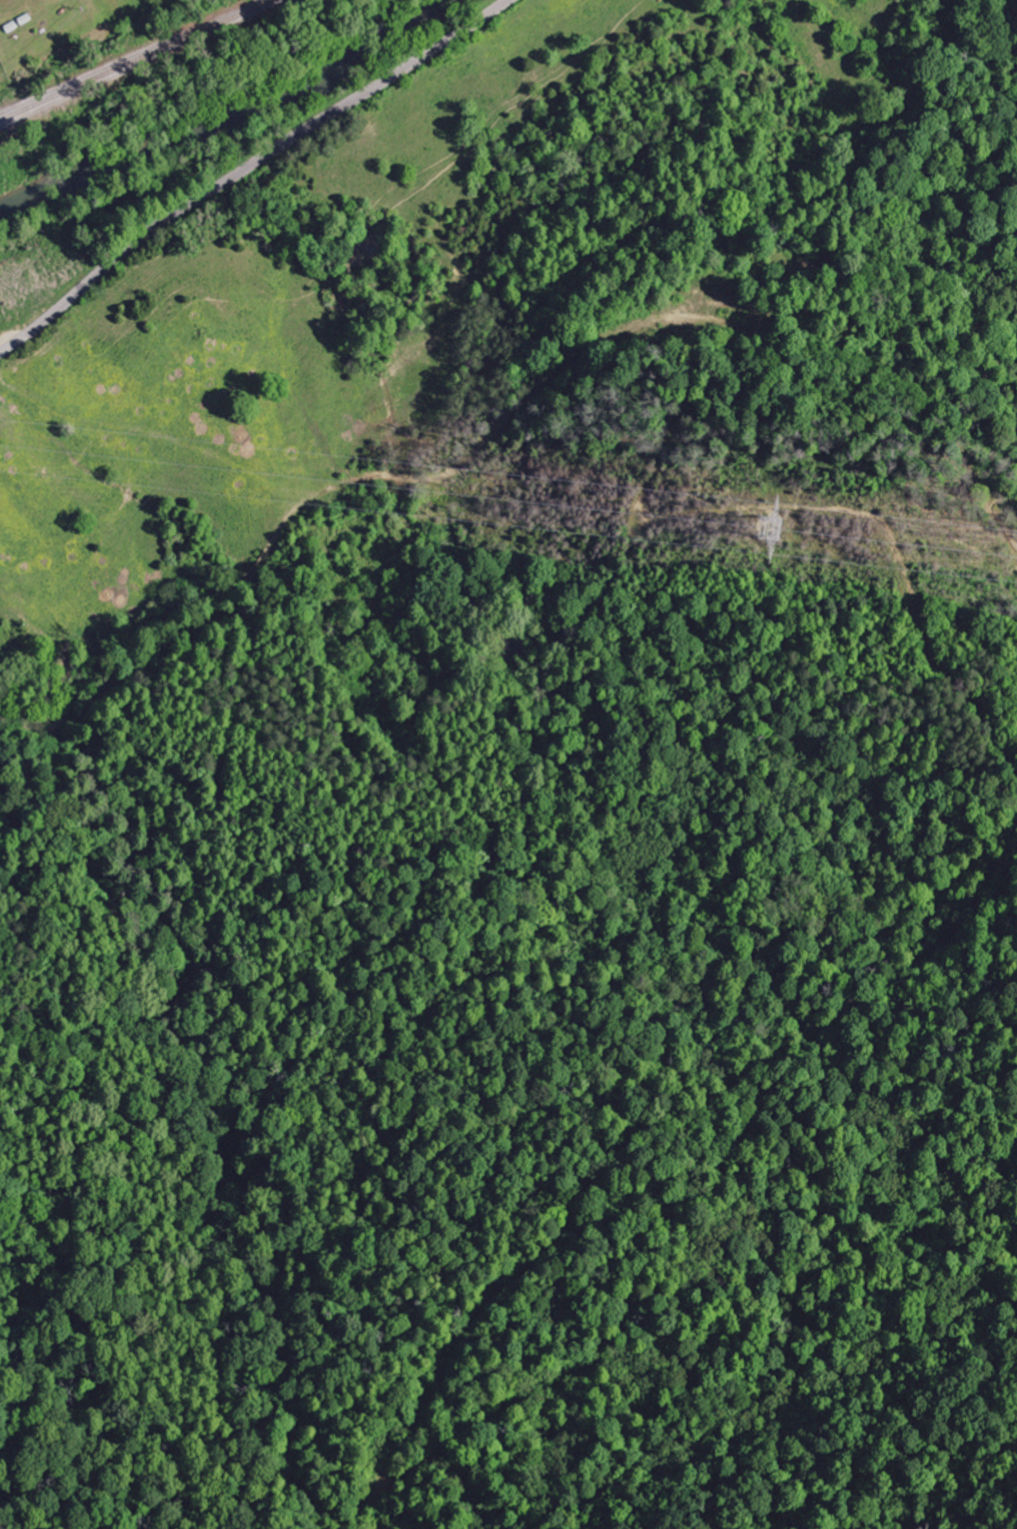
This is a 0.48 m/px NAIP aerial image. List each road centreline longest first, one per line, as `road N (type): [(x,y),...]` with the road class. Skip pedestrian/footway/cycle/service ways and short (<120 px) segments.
road 1 (residential): [(0,351),(156,224),(506,0)]

